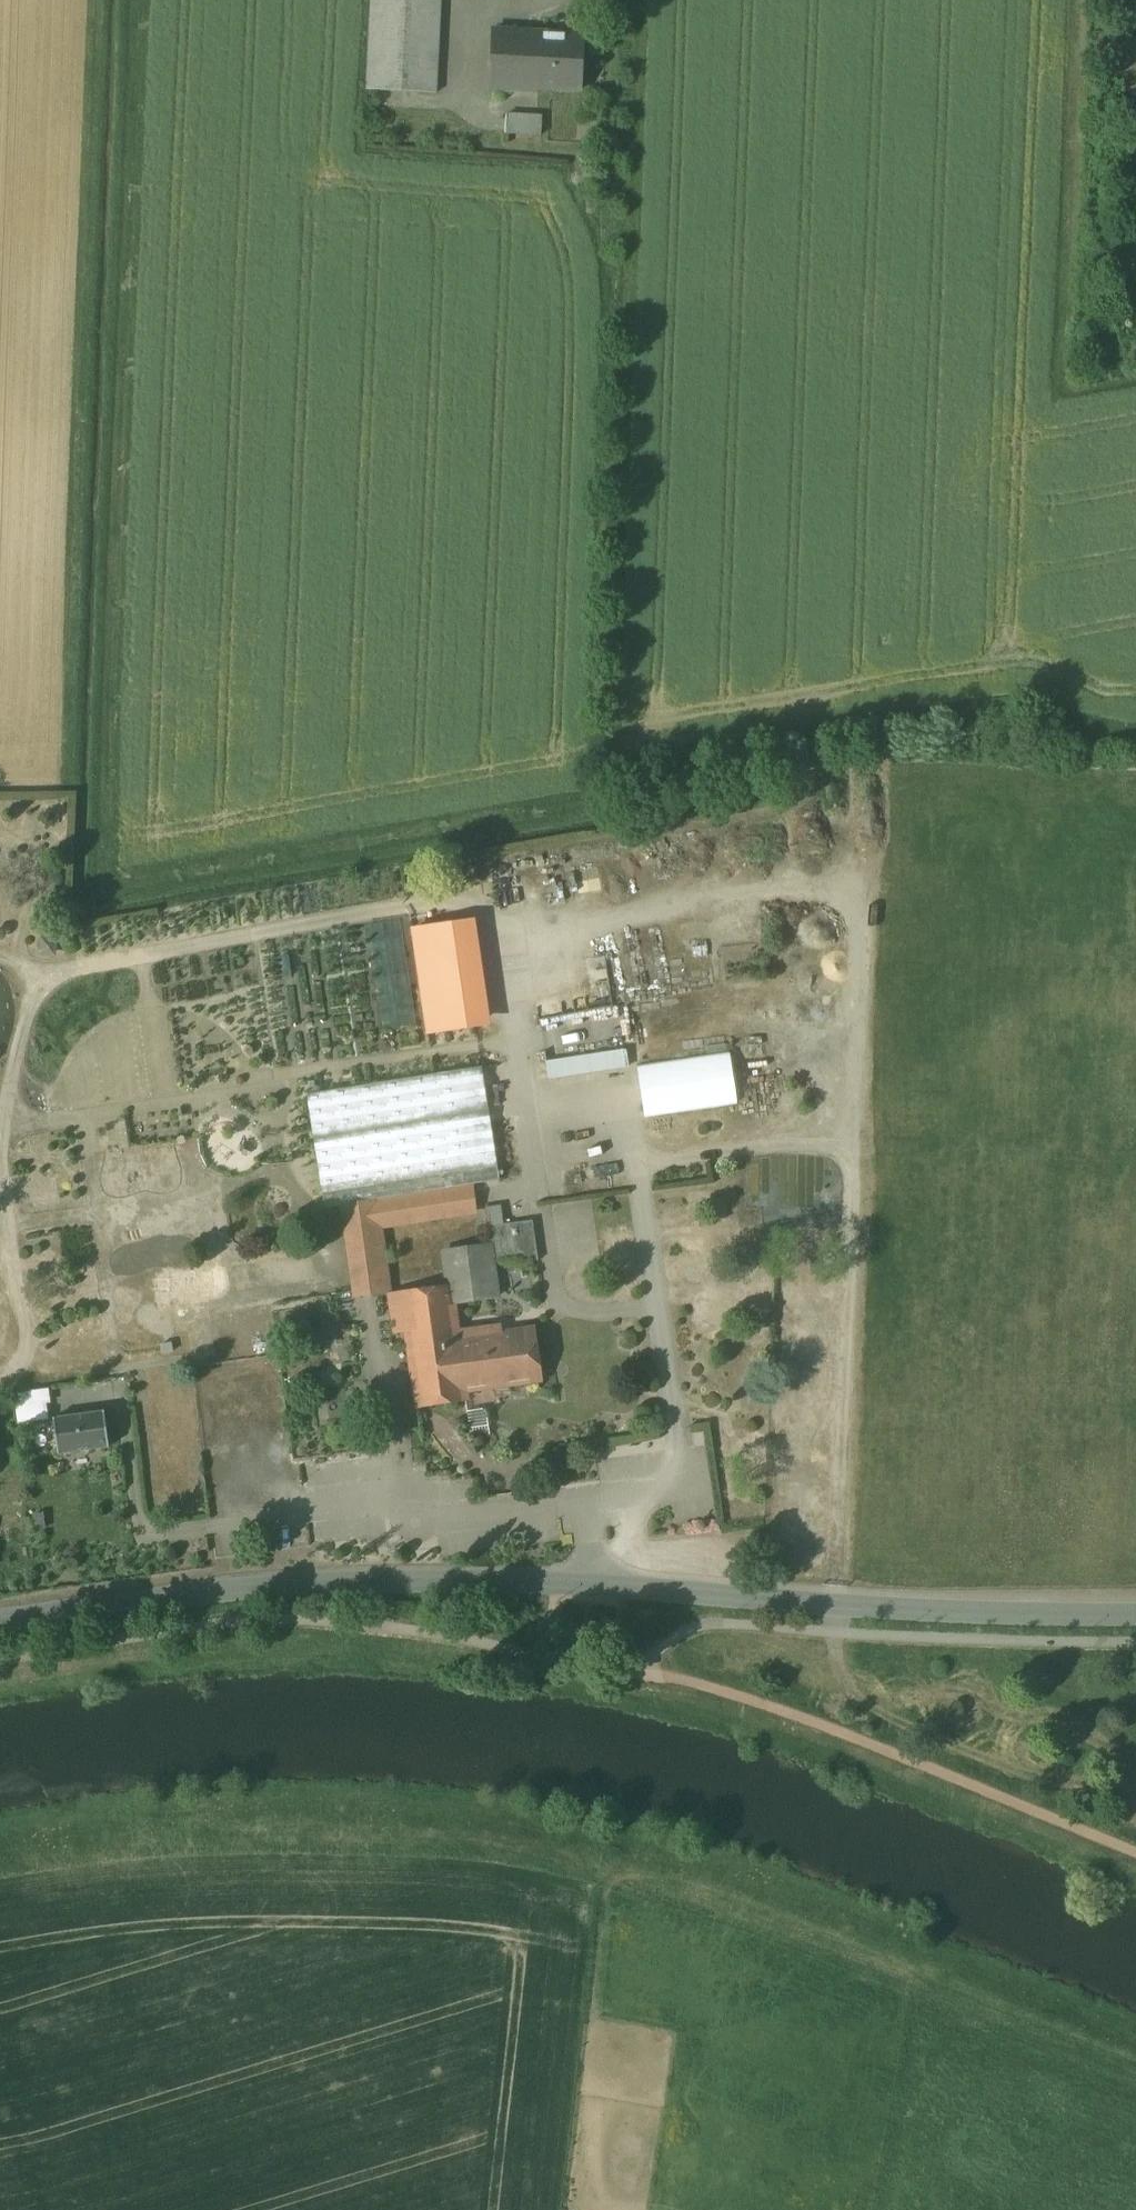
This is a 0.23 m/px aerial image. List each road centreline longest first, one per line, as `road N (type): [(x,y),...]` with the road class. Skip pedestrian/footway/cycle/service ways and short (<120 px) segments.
road 1 (residential): [(0,1622),(258,1587),(399,1581),(548,1581),(888,1612),(1135,1615)]

